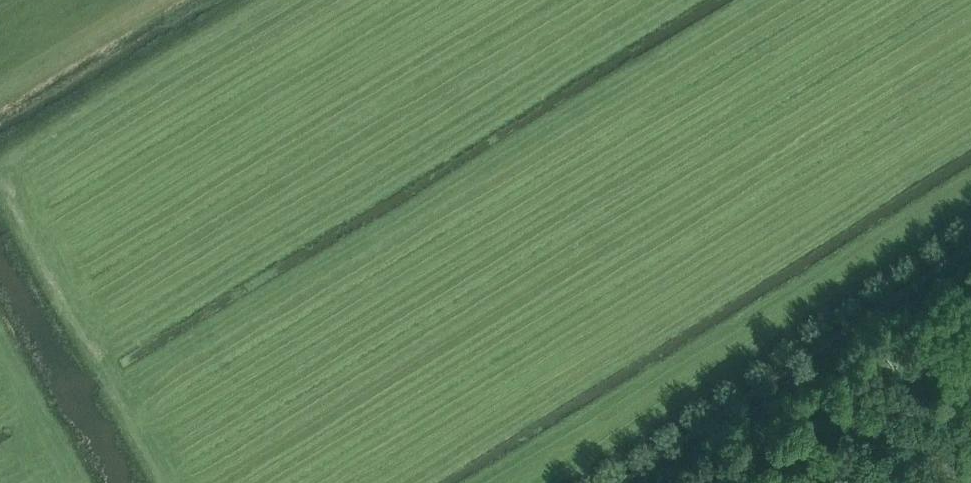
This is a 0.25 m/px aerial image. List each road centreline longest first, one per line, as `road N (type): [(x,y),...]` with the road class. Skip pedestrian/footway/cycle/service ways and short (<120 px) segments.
road 1 (track): [(163,0),(0,98)]

